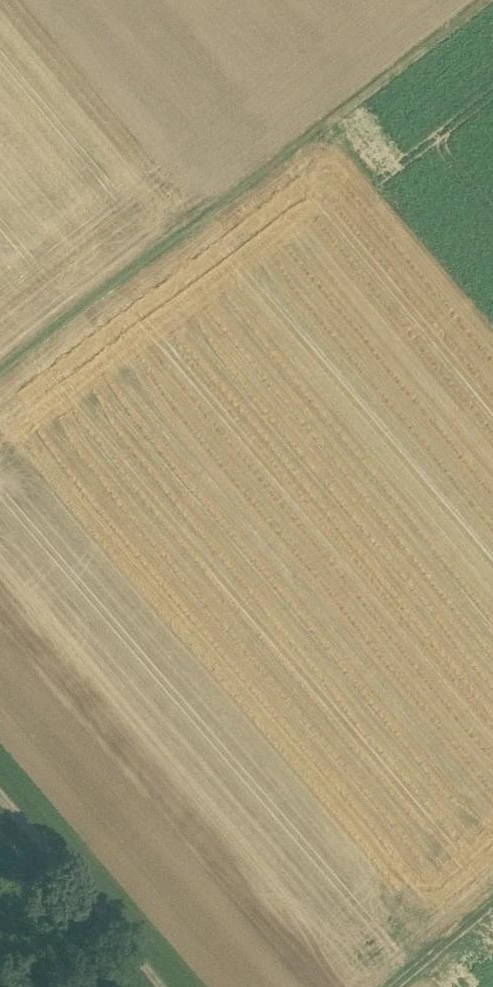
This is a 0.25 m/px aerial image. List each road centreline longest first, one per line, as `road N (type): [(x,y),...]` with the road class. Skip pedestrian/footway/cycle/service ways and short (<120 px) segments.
road 1 (track): [(0,397),(492,3)]
road 2 (track): [(0,785),(171,986)]
road 3 (track): [(492,903),(391,986)]

